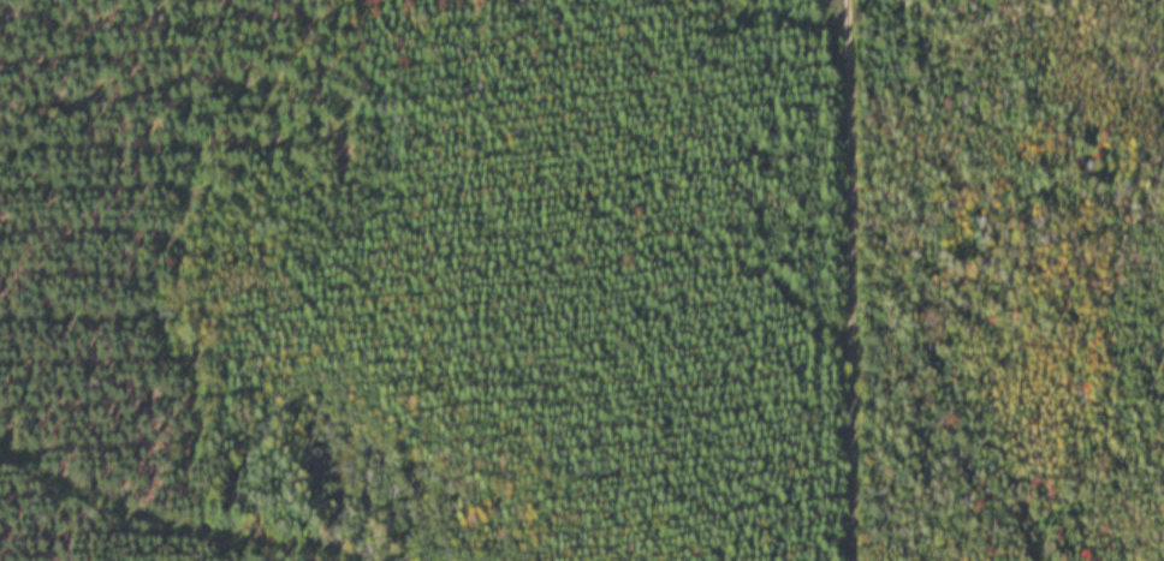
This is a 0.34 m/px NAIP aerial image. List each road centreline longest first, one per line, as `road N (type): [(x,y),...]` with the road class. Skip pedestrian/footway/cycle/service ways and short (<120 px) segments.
road 1 (track): [(846,560),(838,0)]
road 2 (track): [(298,560),(162,535),(0,457)]

